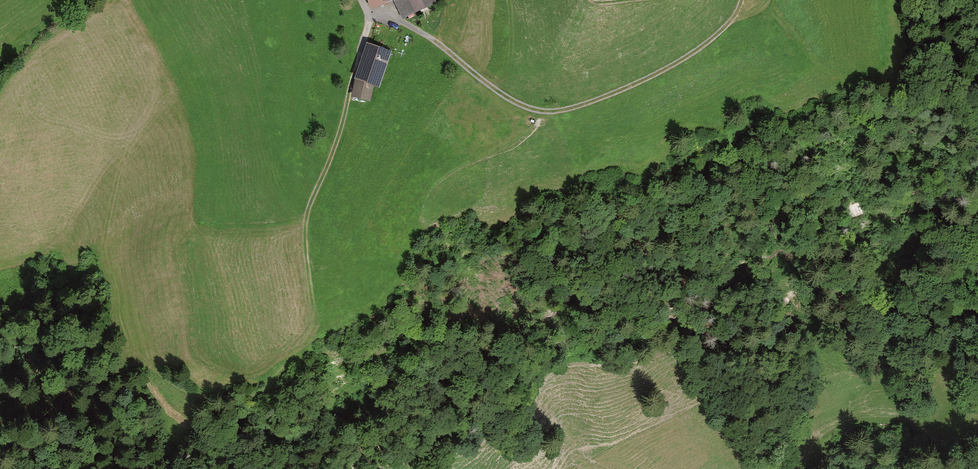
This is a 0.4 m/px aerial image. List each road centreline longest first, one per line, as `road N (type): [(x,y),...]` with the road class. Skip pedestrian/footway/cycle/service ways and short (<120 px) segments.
road 1 (track): [(742,0),(724,28),(672,65),(558,112),(521,105),(440,44),(372,15)]
road 2 (track): [(312,314),(307,215),(372,15)]
road 3 (track): [(788,468),(825,431),(853,419),(885,417),(924,428)]

